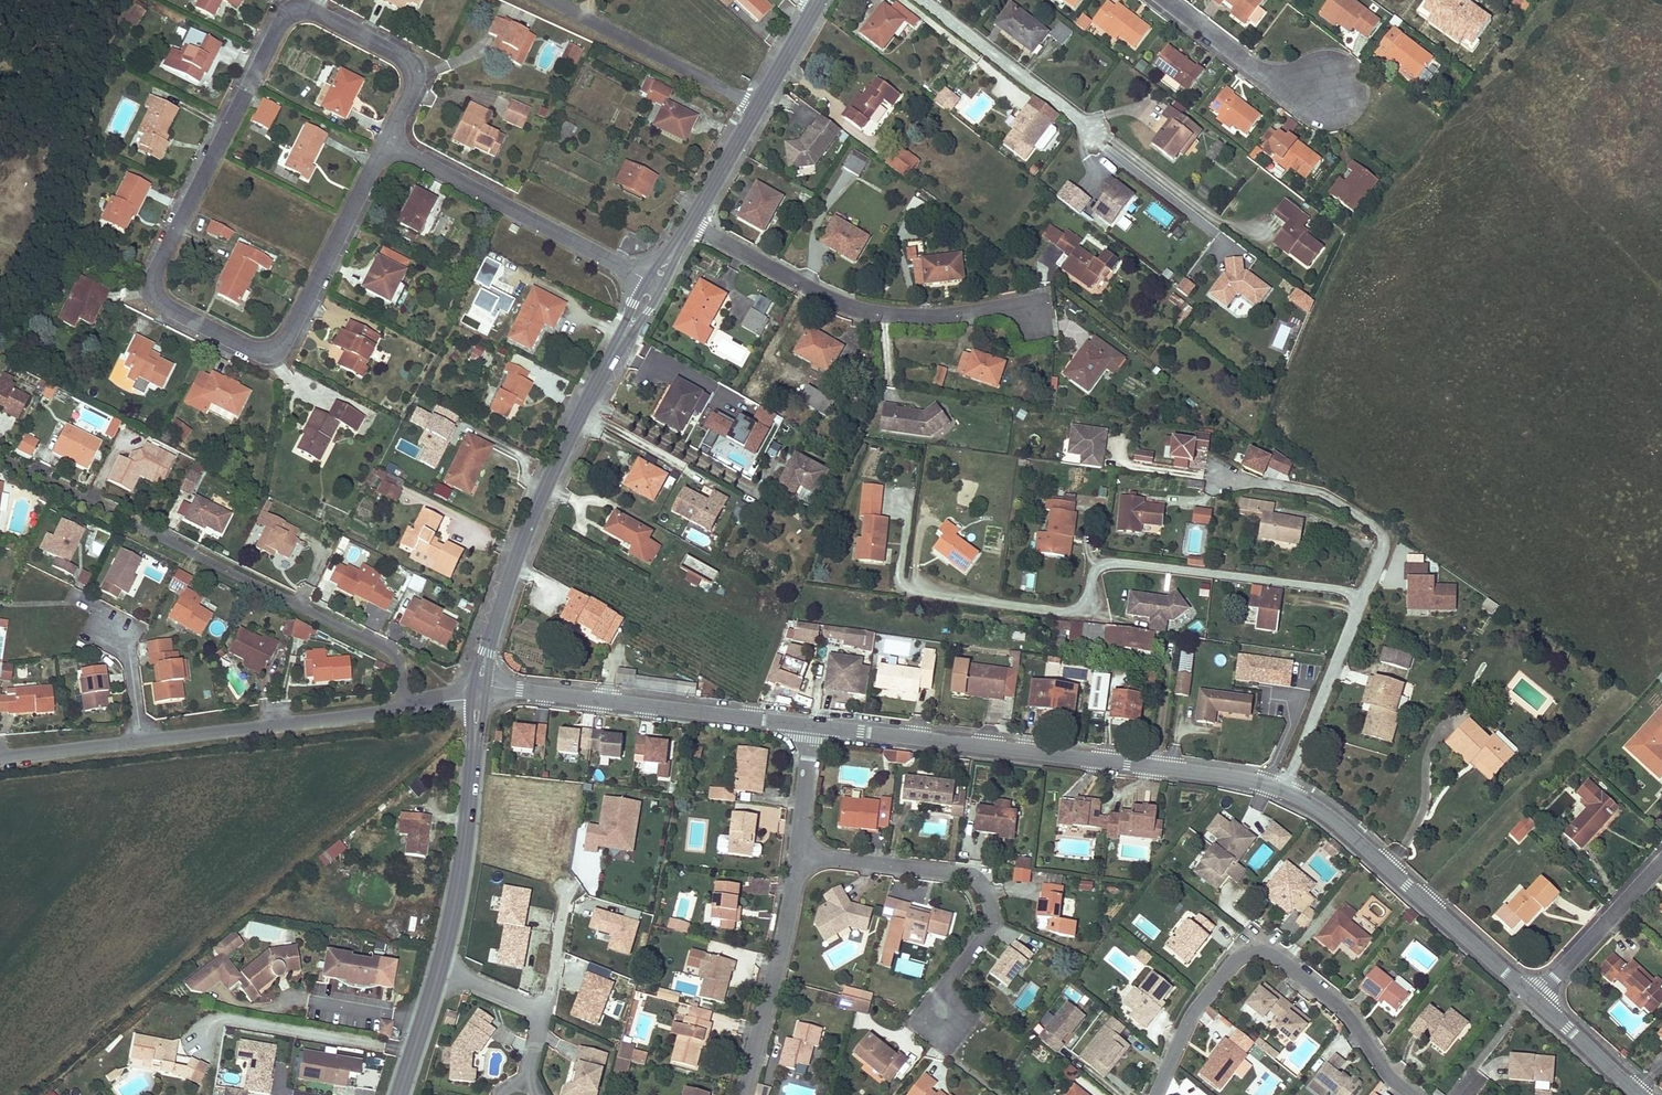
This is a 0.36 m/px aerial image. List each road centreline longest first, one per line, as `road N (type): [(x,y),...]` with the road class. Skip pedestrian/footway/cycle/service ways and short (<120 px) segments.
road 1 (residential): [(387,145),(281,347),(260,353),(160,303),(154,280),(288,15),(305,11),(406,63),(416,86)]
road 2 (residential): [(402,708),(399,655),(0,464)]
road 3 (residential): [(918,588),(1067,612),(1082,603),(1106,559),(1345,590),(1362,599)]
road 4 (unclassified): [(813,724),(1286,787)]
road 5 (secondary): [(480,683),(499,606),(542,499),(656,284)]
road 6 (residential): [(1412,1094),(1342,1006),(1269,952),(1252,951),(1236,957),(1192,1017),(1156,1094)]
road 7 (residential): [(1024,308),(954,318),(876,316),(837,305),(690,223)]
road 8 (residential): [(947,1021),(945,987),(992,927),(982,882),(802,854)]
road 9 (unclassified): [(480,683),(813,724)]
road 10 (unclassified): [(1286,787),(1534,1002)]
road 11 (residential): [(387,145),(656,284)]
road 12 (secondary): [(441,966),(466,843),(478,696)]
road 13 (unclassified): [(144,741),(402,708)]
road 14 (residential): [(744,1094),(802,854)]
road 15 (residential): [(1221,482),(1330,496),(1386,541),(1362,599)]
road 16 (residential): [(552,0),(756,104)]
road 17 (residential): [(1102,142),(924,0)]
road 18 (residential): [(1362,599),(1286,787)]
road 19 (residential): [(1327,88),(1257,71),(1164,0)]
road 20 (residential): [(1534,1002),(1661,864)]
road 21 (unclassified): [(0,757),(144,741)]
road 22 (unclassified): [(1534,1002),(1640,1094)]
road 23 (secondary): [(690,223),(756,104)]
road 24 (secondary): [(400,1094),(441,966)]
road 25 (residential): [(802,854),(813,724)]
road 26 (residential): [(568,888),(543,1010)]
road 27 (residential): [(144,741),(131,655),(115,625)]

